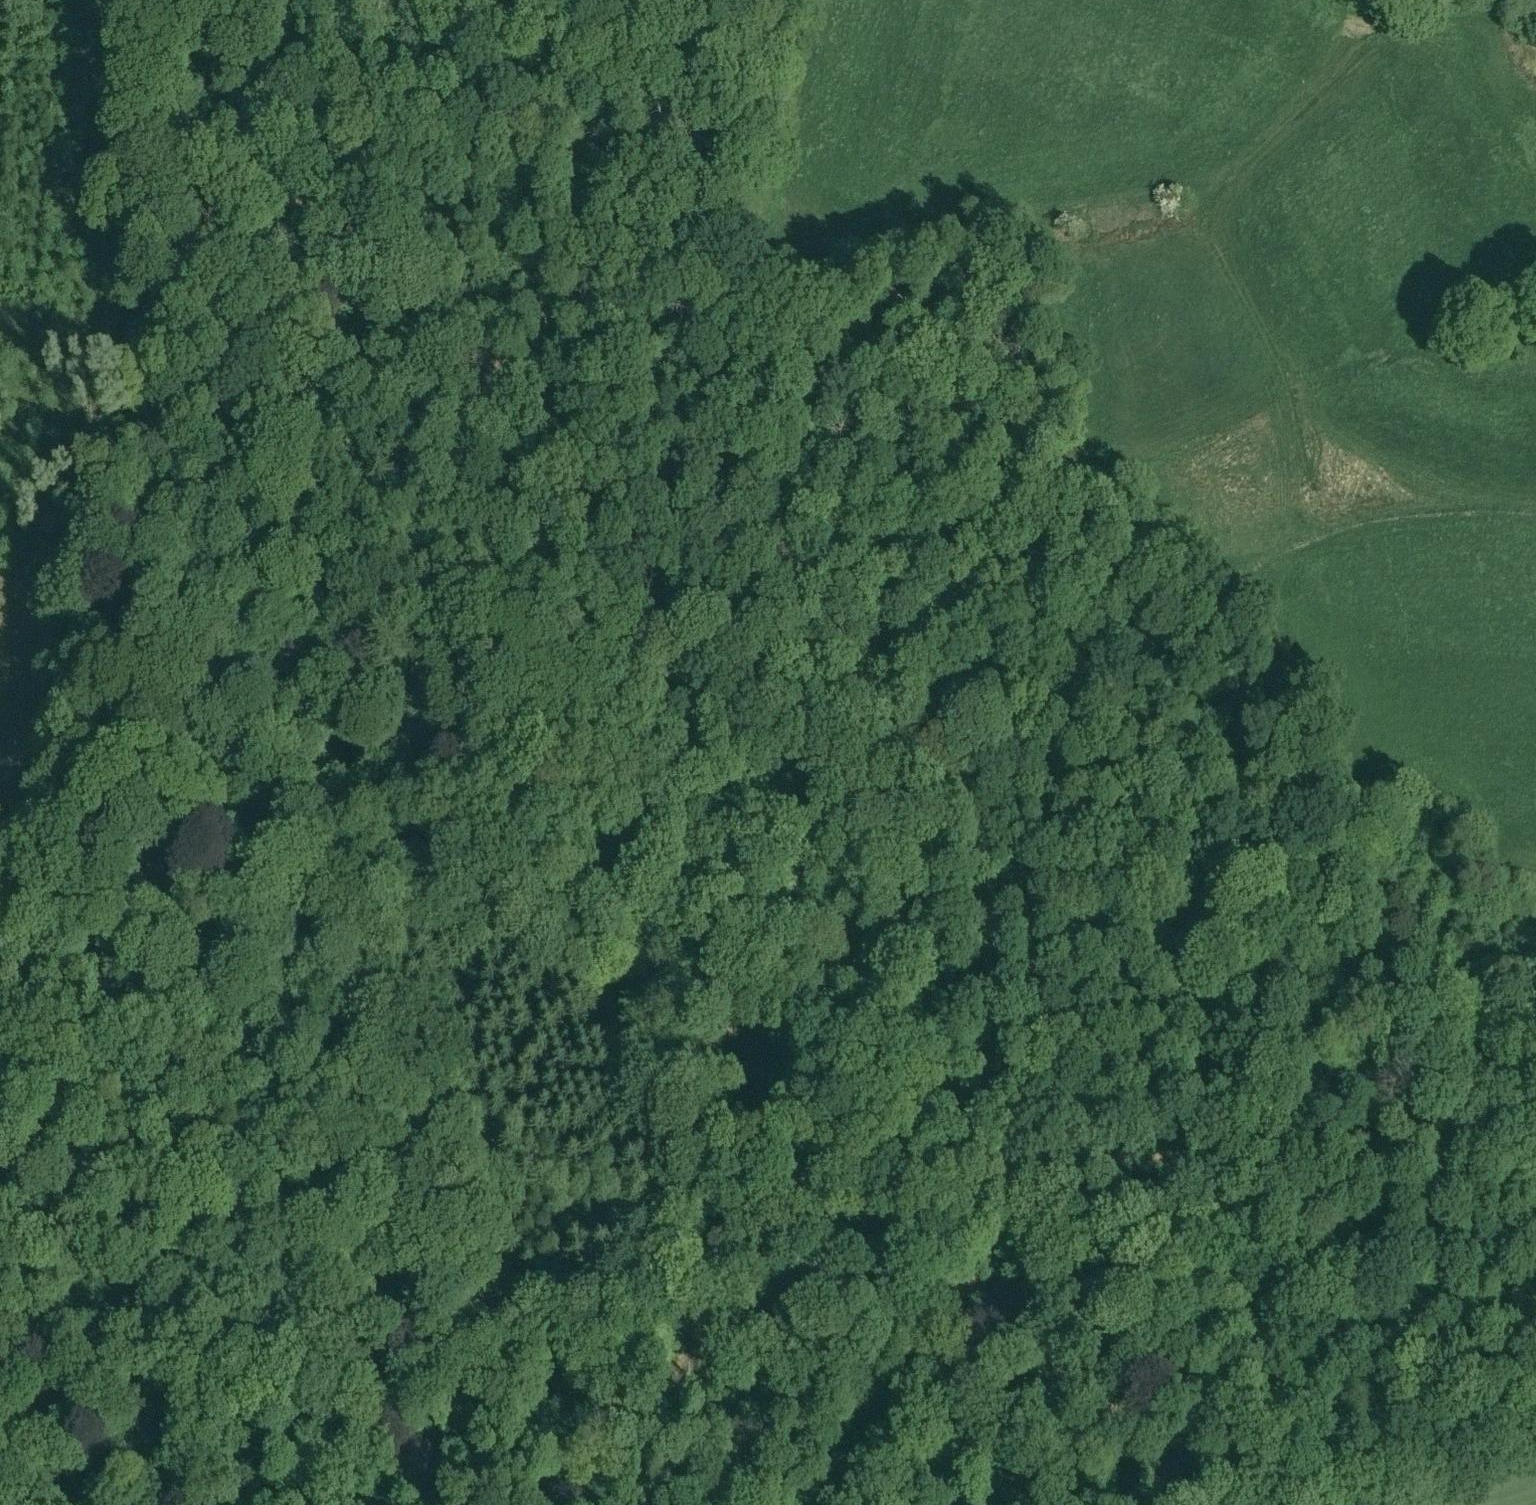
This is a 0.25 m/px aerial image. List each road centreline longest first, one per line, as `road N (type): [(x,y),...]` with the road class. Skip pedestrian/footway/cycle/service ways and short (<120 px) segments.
road 1 (unclassified): [(1390,1504),(1535,1458)]

